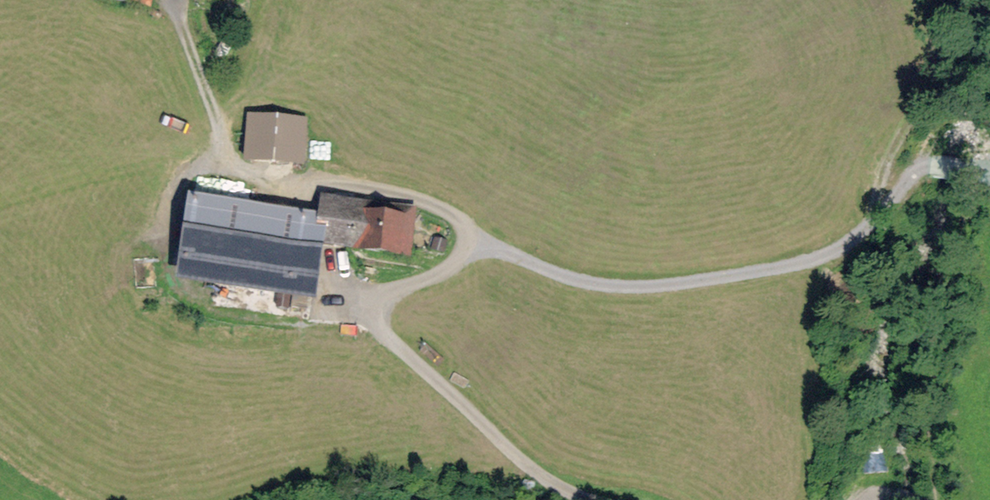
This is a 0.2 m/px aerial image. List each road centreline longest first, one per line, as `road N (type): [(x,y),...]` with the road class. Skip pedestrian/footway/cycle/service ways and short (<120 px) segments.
road 1 (track): [(989,179),(967,164),(924,167),(839,252),(808,263),(619,287),(568,279),(482,246),(376,300),(373,317),(383,334),(528,467),(595,499)]
road 2 (track): [(467,251),(468,226),(447,207),(399,189),(236,171),(173,0)]
road 3 (track): [(887,0),(913,112),(873,222)]

